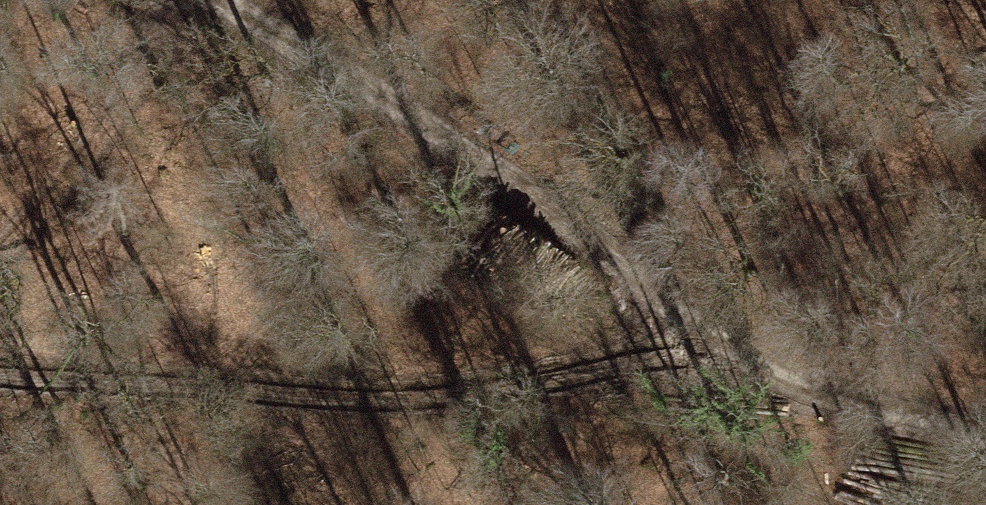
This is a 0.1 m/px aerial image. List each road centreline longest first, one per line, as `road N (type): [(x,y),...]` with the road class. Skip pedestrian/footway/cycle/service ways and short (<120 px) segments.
road 1 (track): [(203,0),(376,95),(702,342),(957,440),(985,444)]
road 2 (track): [(702,342),(346,406),(0,364)]

